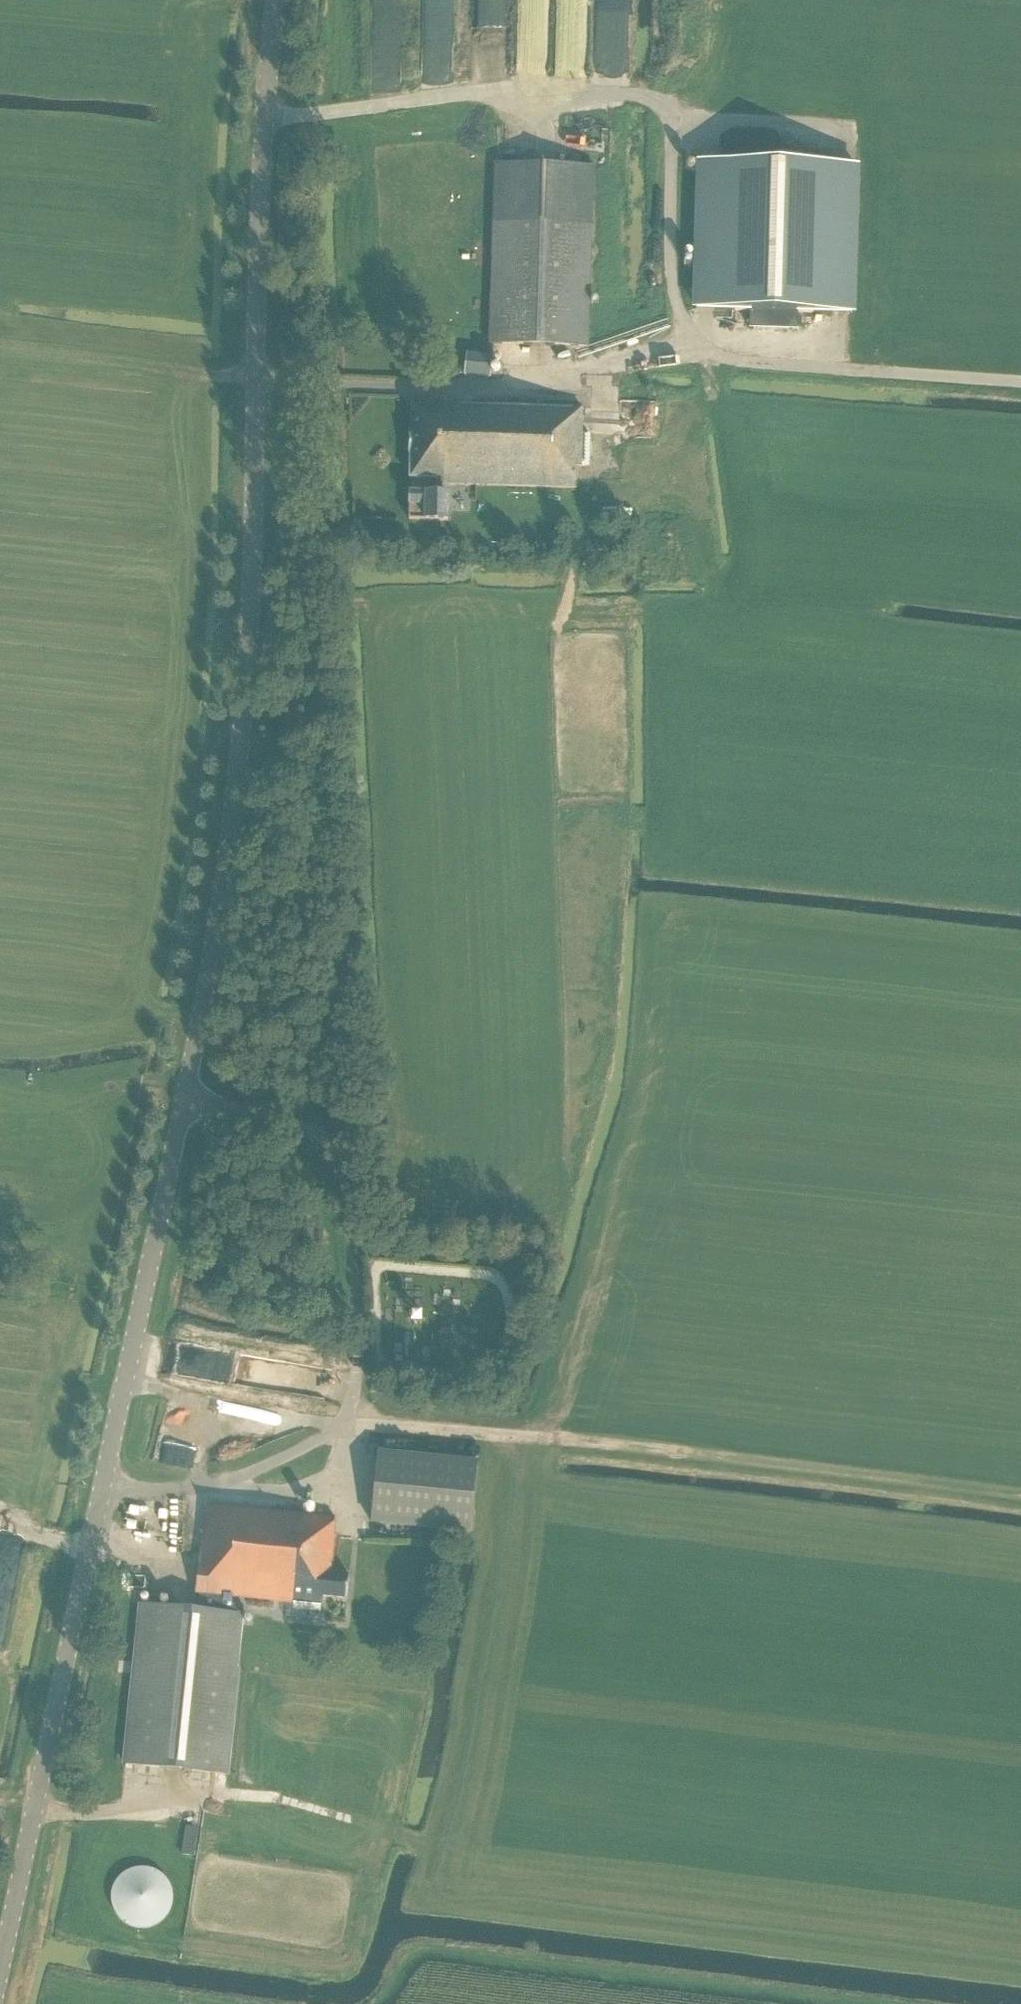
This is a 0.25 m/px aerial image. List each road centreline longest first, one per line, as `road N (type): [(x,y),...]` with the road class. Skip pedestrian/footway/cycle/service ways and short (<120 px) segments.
road 1 (tertiary): [(0,1984),(216,950),(251,618),(263,117),(279,0)]

